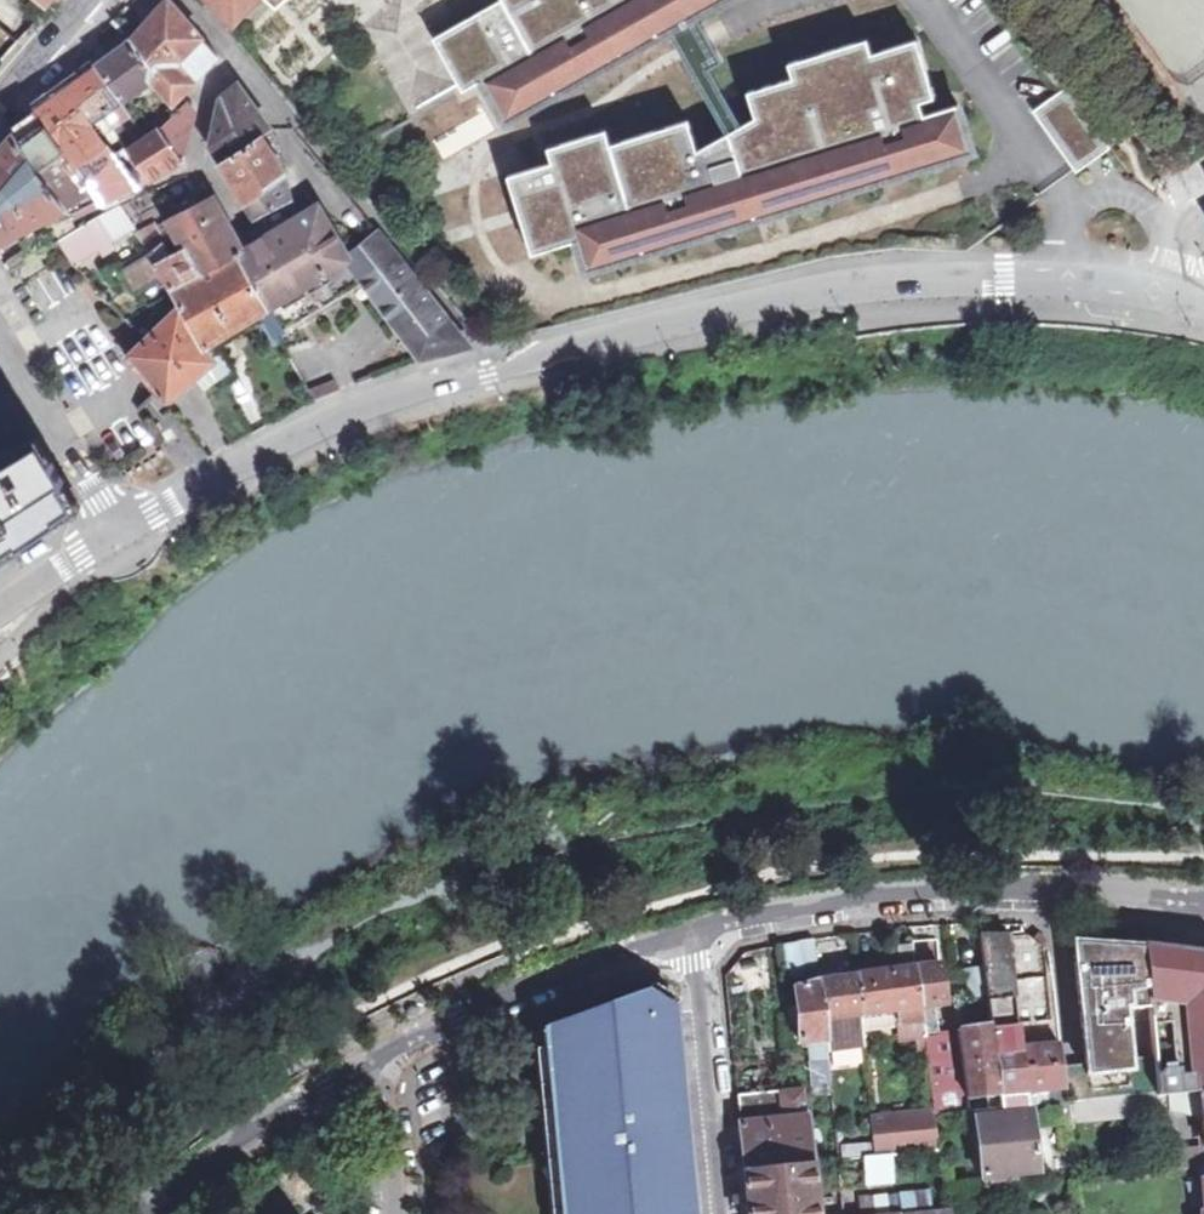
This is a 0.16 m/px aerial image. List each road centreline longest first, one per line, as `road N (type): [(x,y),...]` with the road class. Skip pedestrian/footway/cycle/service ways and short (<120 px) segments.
road 1 (tertiary): [(112,536),(304,434),(698,316),(912,281),(1061,278),(1167,294)]
road 2 (residential): [(693,938),(875,900),(991,890),(1203,900)]
road 3 (residential): [(373,1058),(565,977),(693,938)]
road 4 (residential): [(693,938),(720,1213)]
road 5 (residential): [(151,1213),(211,1164),(373,1058)]
road 6 (residential): [(0,339),(112,536)]
road 7 (residential): [(392,1213),(373,1058)]
road 8 (secondary): [(0,101),(89,0)]
road 9 (tertiary): [(0,610),(112,536)]

